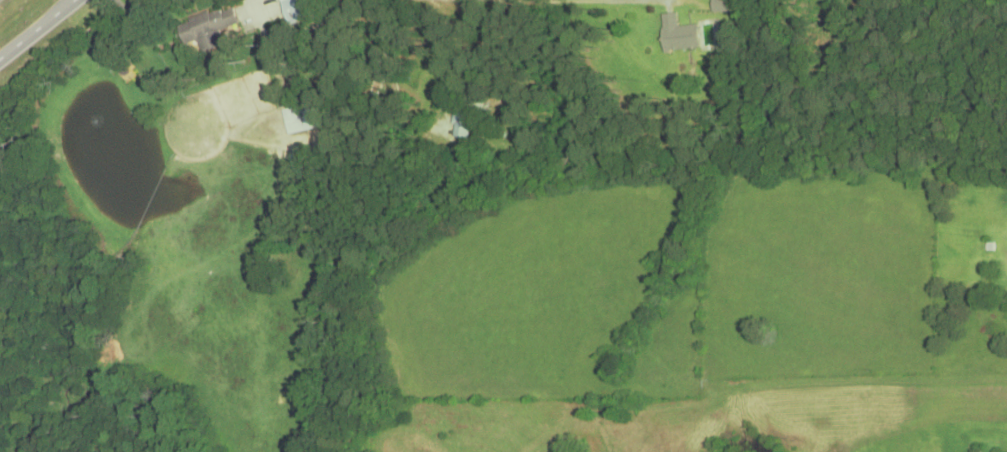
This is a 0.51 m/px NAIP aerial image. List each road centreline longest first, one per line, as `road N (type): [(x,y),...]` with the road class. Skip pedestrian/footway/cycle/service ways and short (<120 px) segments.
road 1 (residential): [(1005,451),(981,449),(869,354)]

